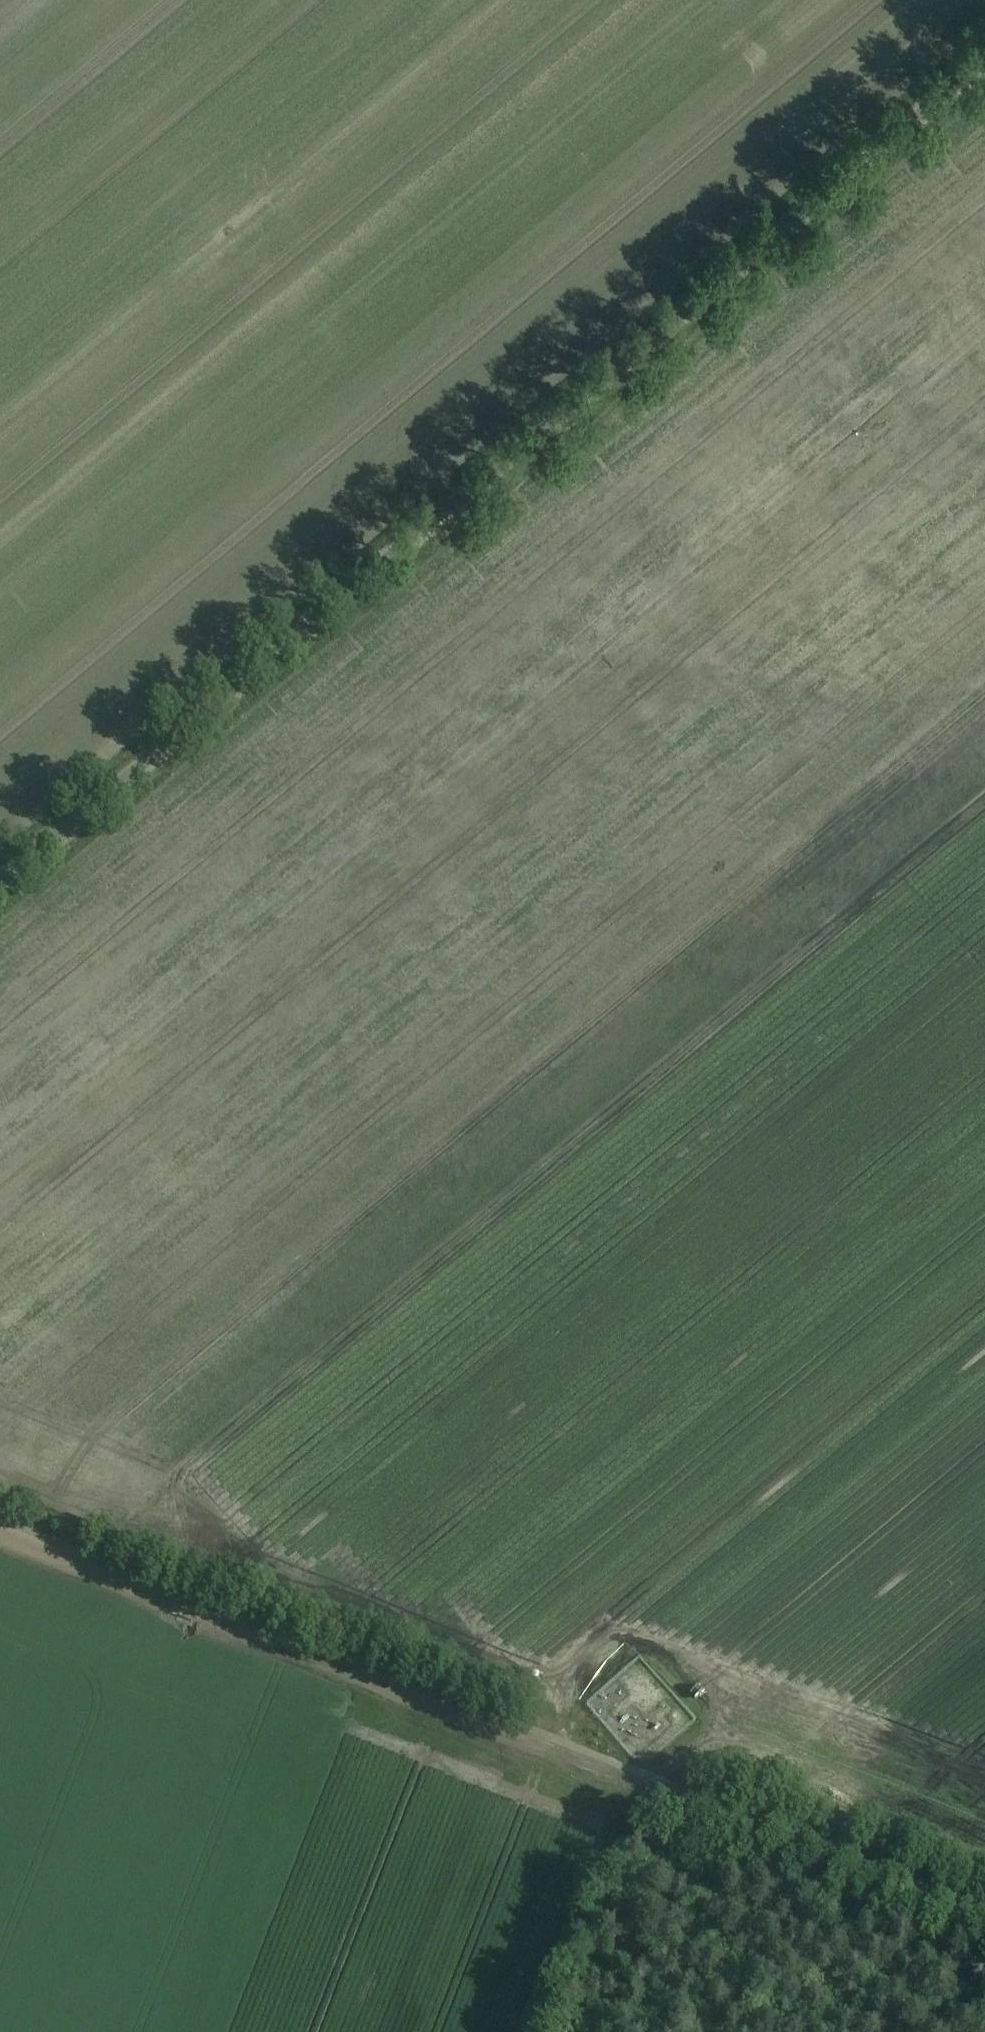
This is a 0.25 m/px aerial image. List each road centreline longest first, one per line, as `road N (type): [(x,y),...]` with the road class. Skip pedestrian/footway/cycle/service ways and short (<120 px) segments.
road 1 (unclassified): [(0,883),(984,57)]
road 2 (track): [(0,1537),(984,1920)]

